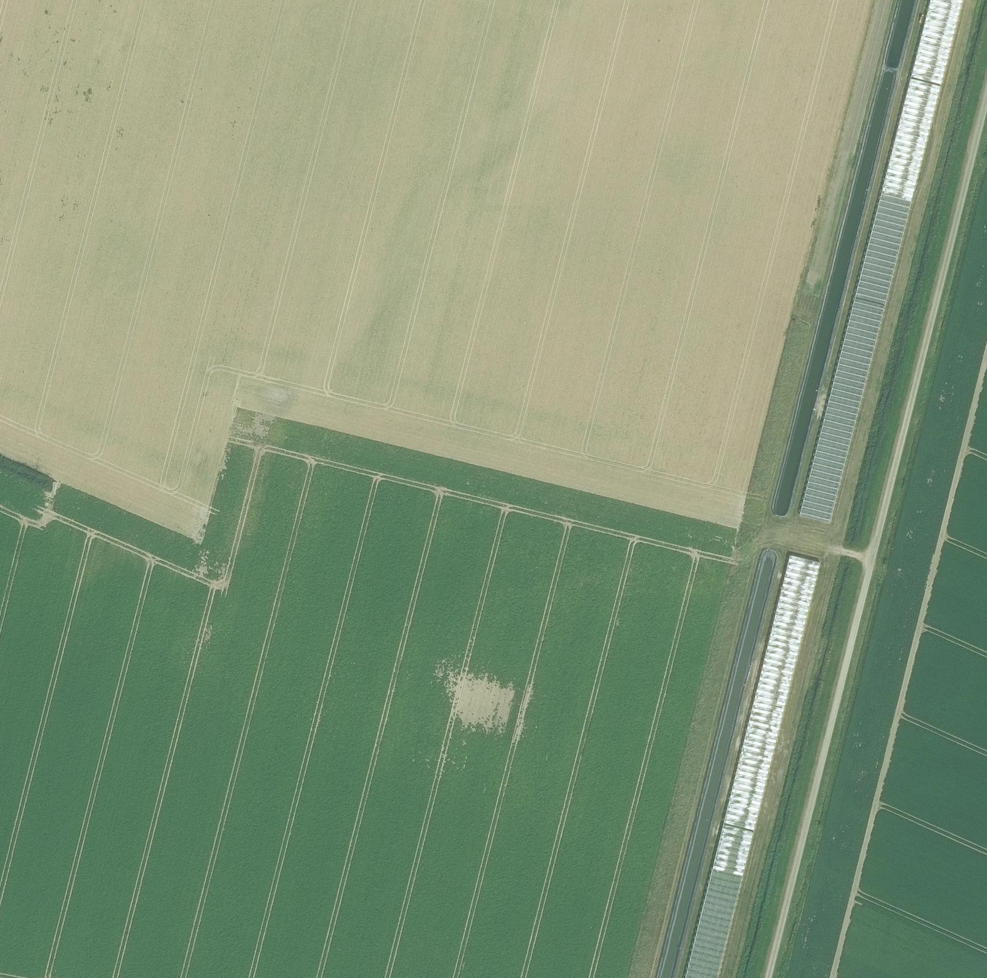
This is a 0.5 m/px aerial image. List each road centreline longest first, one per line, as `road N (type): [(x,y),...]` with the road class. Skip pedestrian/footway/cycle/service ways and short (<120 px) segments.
road 1 (unclassified): [(769,977),(986,101)]

